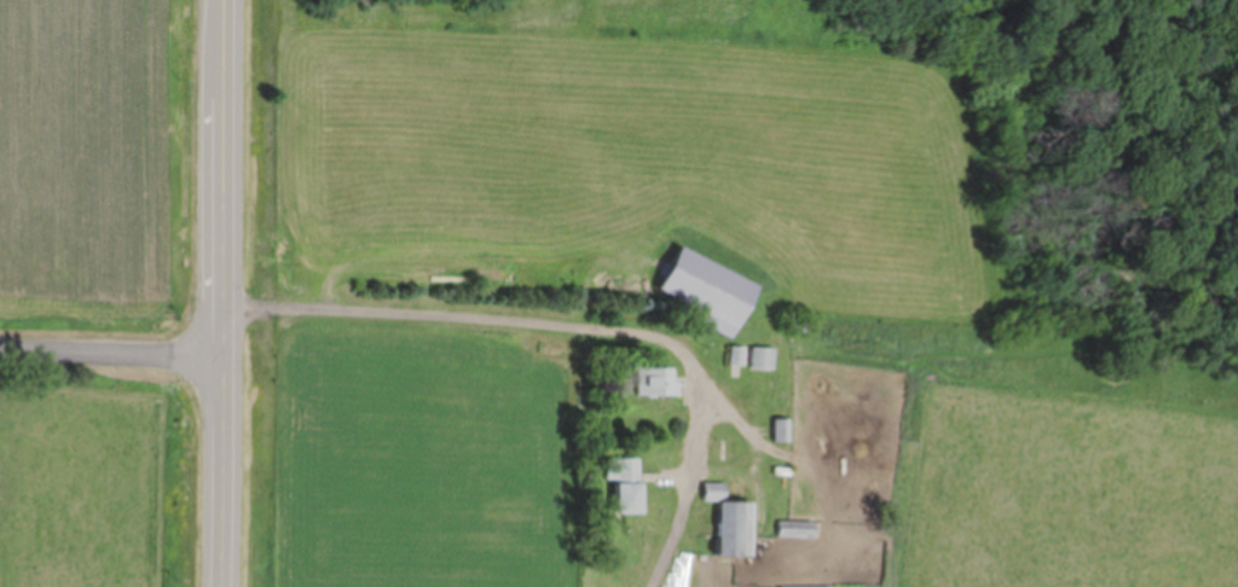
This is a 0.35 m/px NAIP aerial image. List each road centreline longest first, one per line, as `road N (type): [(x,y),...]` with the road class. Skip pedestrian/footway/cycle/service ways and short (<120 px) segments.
road 1 (residential): [(221,0),(222,586)]
road 2 (residential): [(0,351),(221,358)]

